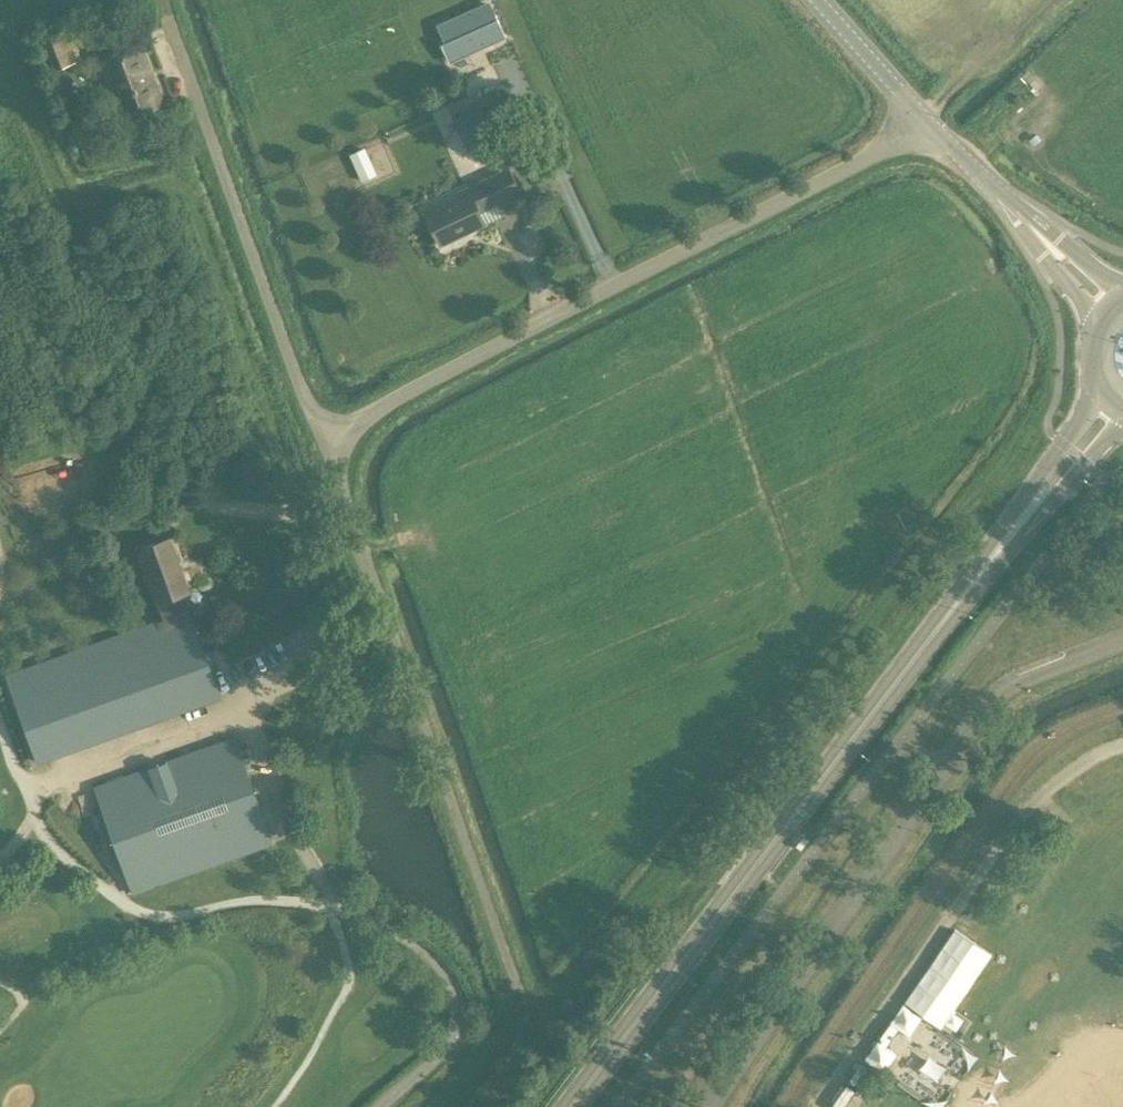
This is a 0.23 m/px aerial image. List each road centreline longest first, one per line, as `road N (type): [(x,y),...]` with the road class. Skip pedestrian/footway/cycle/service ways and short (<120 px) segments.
road 1 (secondary): [(573,1106),(1114,405)]
road 2 (unclassified): [(324,445),(930,124)]
road 3 (track): [(0,57),(70,204),(167,186),(190,197),(265,398),(290,512)]
road 4 (track): [(378,1106),(441,1051),(458,1002),(427,954),(344,902),(318,876),(237,706)]
road 5 (track): [(354,908),(255,902),(179,917),(142,914),(49,841),(0,728)]
road 6 (tertiary): [(1111,308),(930,124)]
road 7 (tertiary): [(930,124),(815,0)]
road 8 (track): [(24,1001),(61,937),(58,850)]

